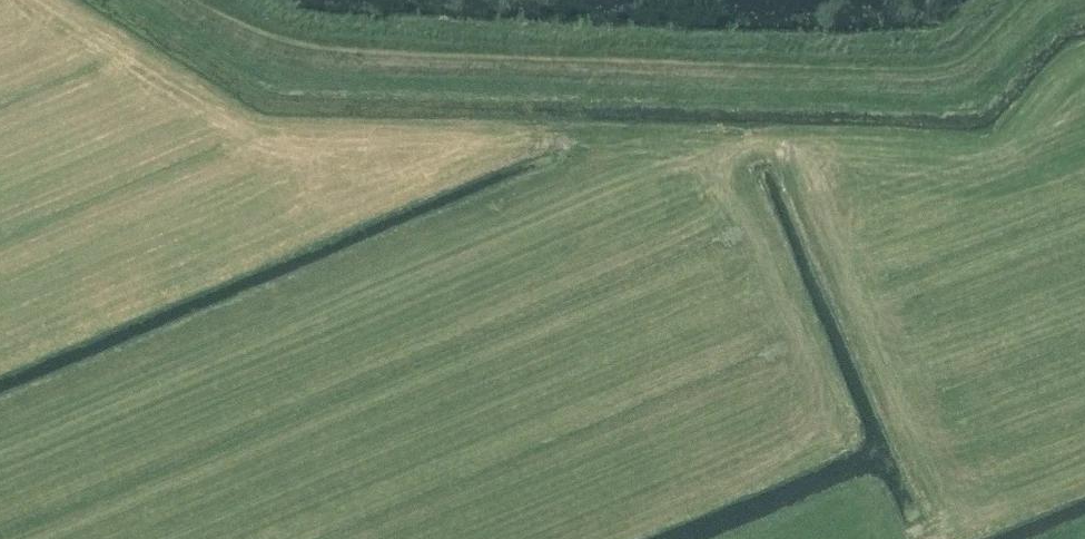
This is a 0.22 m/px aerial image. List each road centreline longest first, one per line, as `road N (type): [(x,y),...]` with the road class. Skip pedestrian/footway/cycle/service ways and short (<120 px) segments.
road 1 (track): [(194,0),(263,33),(317,47),(929,68),(972,55),(1026,0)]

